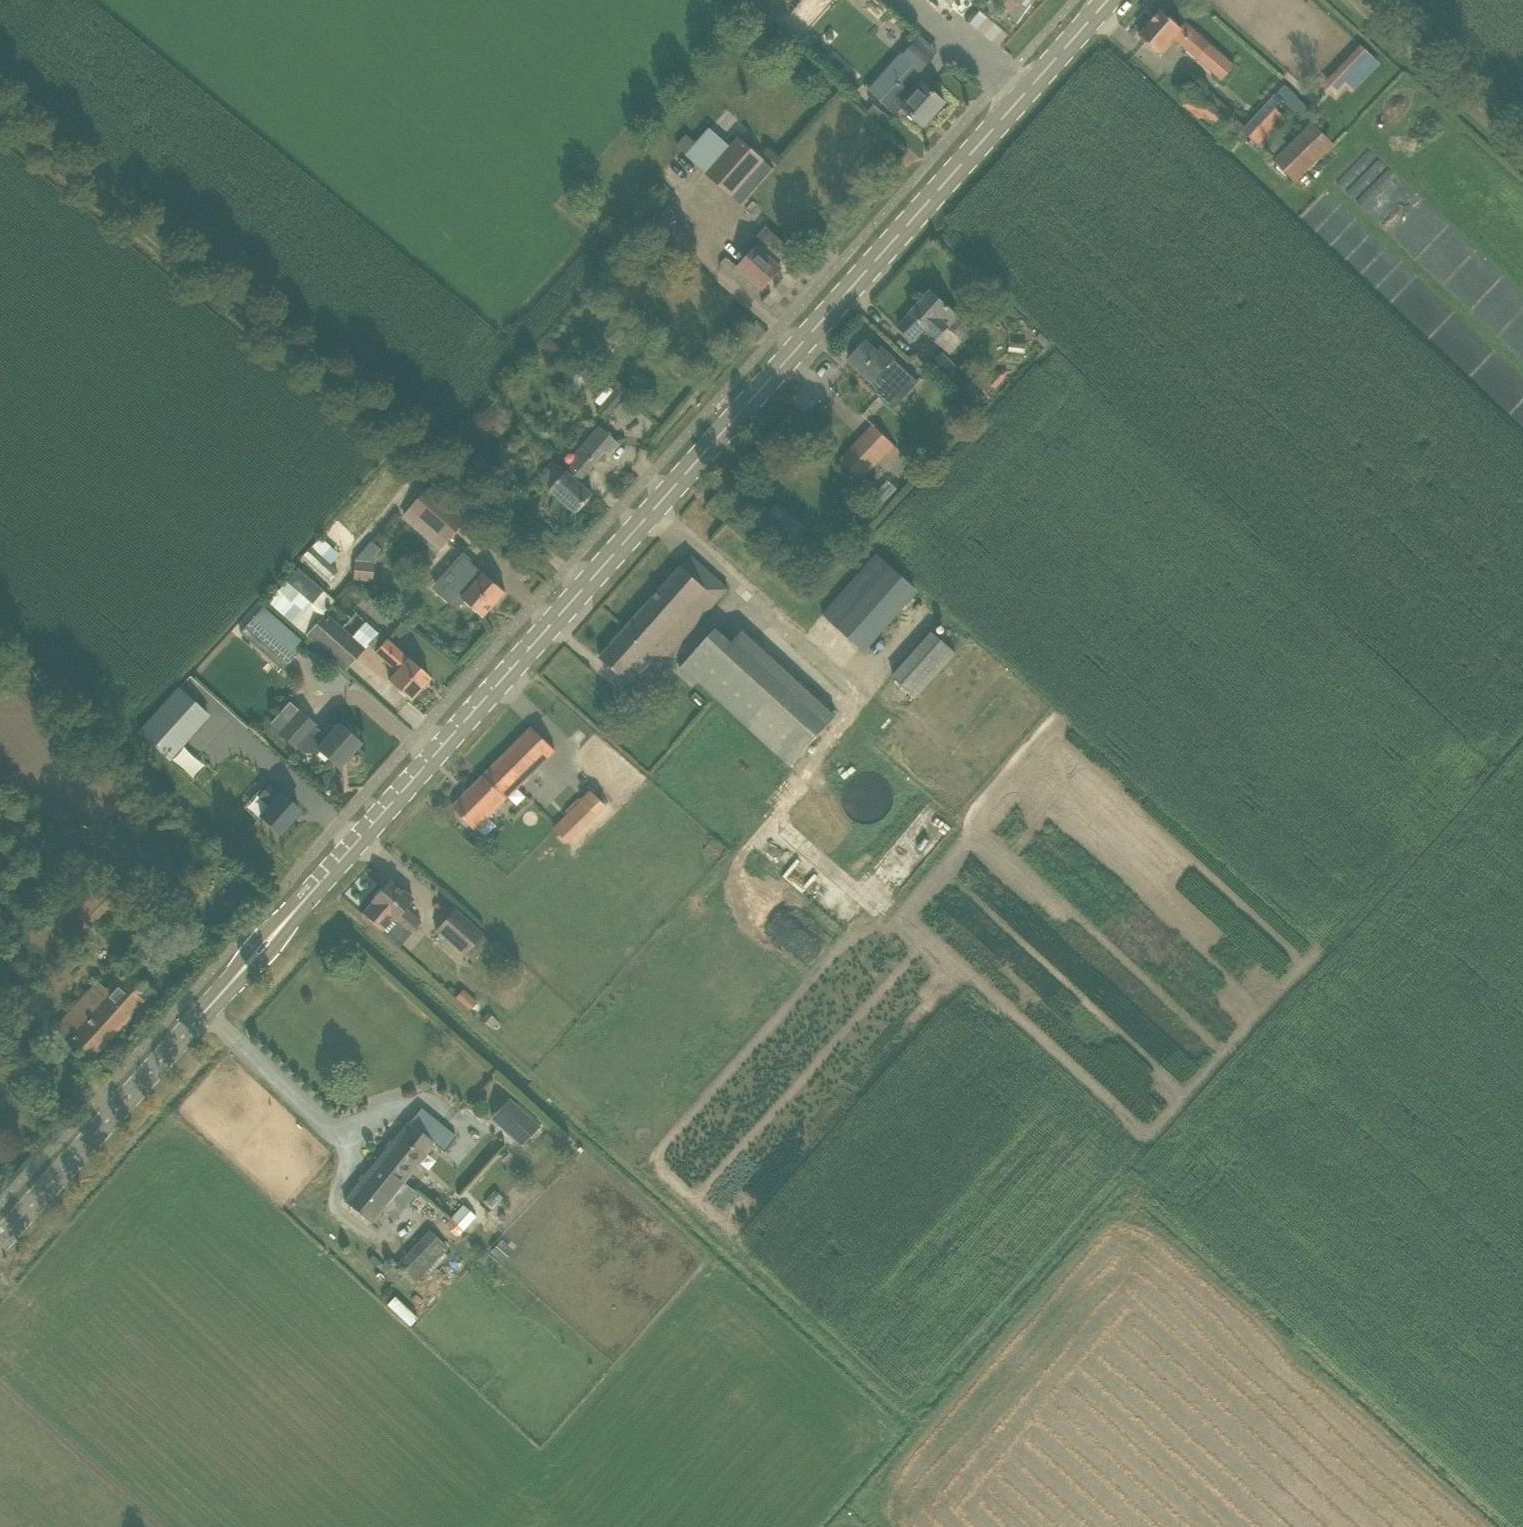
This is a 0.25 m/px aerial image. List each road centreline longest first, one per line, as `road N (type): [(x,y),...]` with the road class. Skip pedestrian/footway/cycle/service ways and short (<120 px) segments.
road 1 (secondary): [(288,917),(1108,0)]
road 2 (secondary): [(0,1240),(237,974)]
road 3 (track): [(1522,151),(1358,0)]

